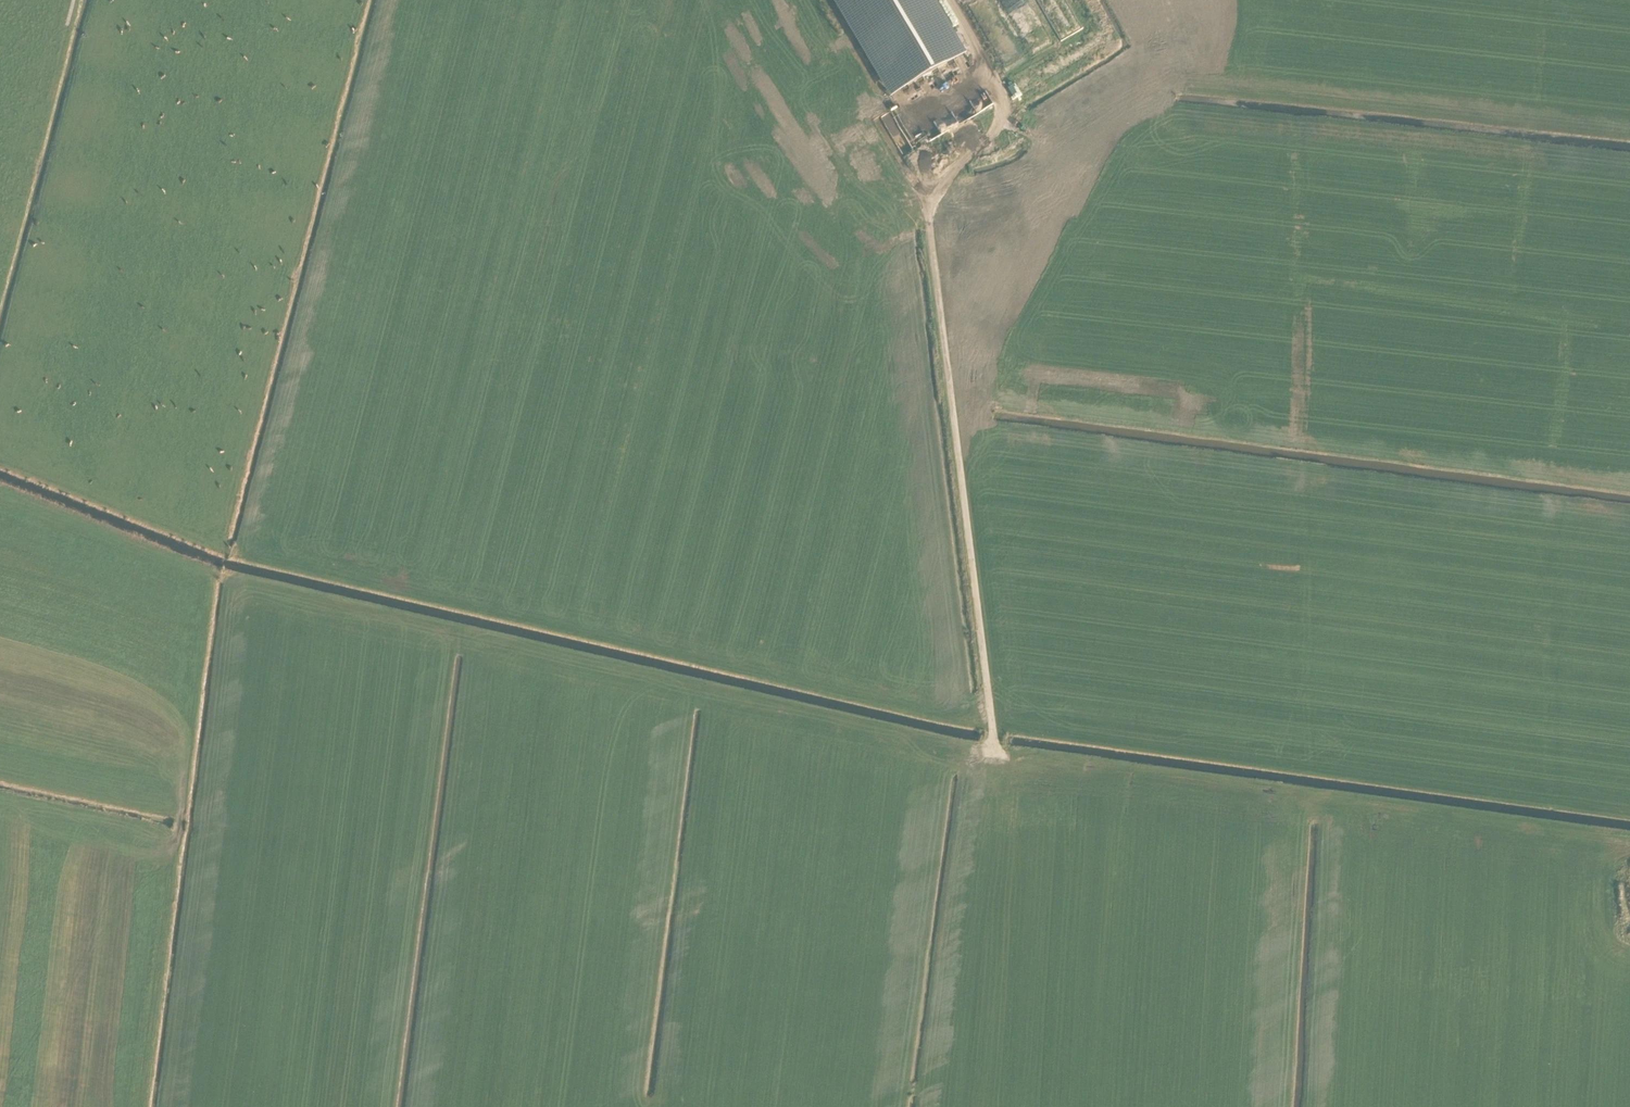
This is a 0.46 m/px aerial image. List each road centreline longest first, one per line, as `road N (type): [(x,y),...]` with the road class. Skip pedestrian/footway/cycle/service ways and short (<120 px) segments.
road 1 (track): [(994,82),(996,131),(942,186),(929,222),(995,754)]

